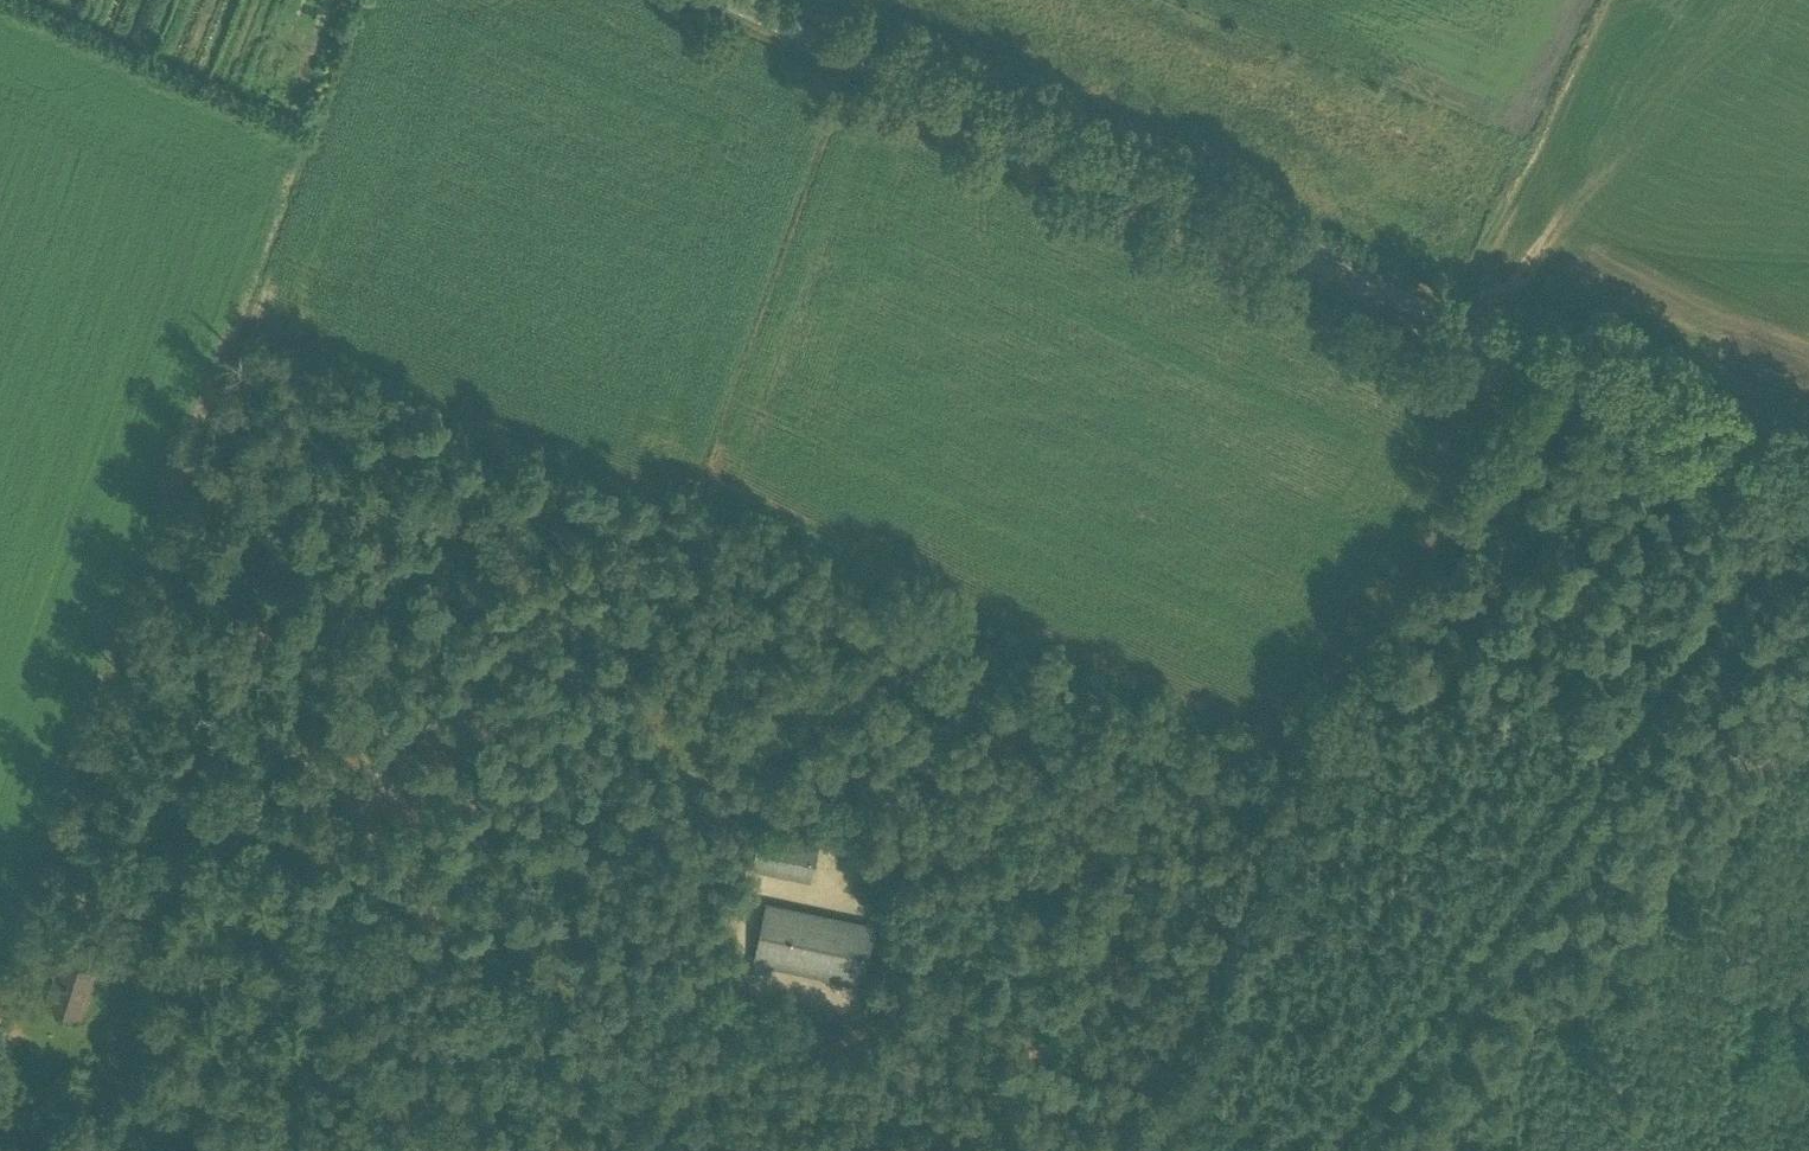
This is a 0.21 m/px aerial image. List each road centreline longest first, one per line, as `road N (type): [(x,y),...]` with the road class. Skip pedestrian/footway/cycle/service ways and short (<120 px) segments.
road 1 (unclassified): [(1798,492),(731,0)]
road 2 (unclassified): [(1798,492),(1709,600),(1318,1150)]
road 3 (track): [(562,1150),(577,1087),(743,819),(839,748),(1016,655)]

